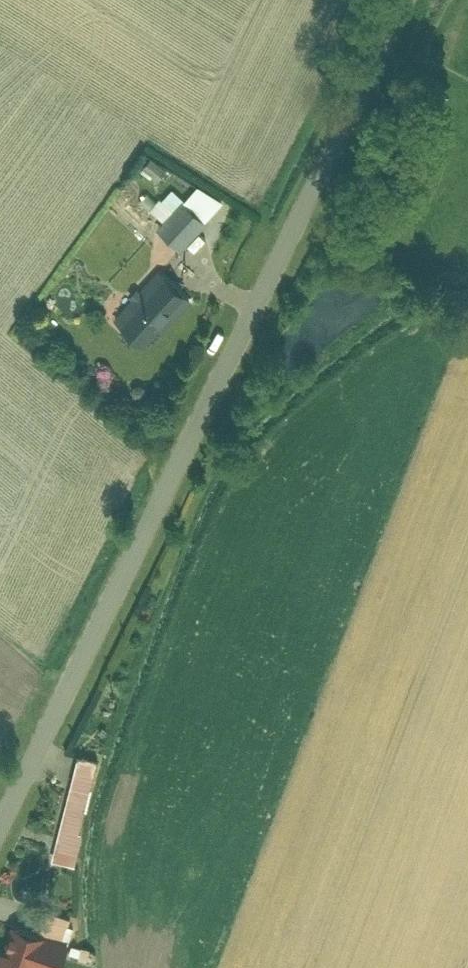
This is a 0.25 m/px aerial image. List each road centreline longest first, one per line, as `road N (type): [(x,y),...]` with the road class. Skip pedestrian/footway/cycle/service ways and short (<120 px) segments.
road 1 (residential): [(402,0),(0,821)]

